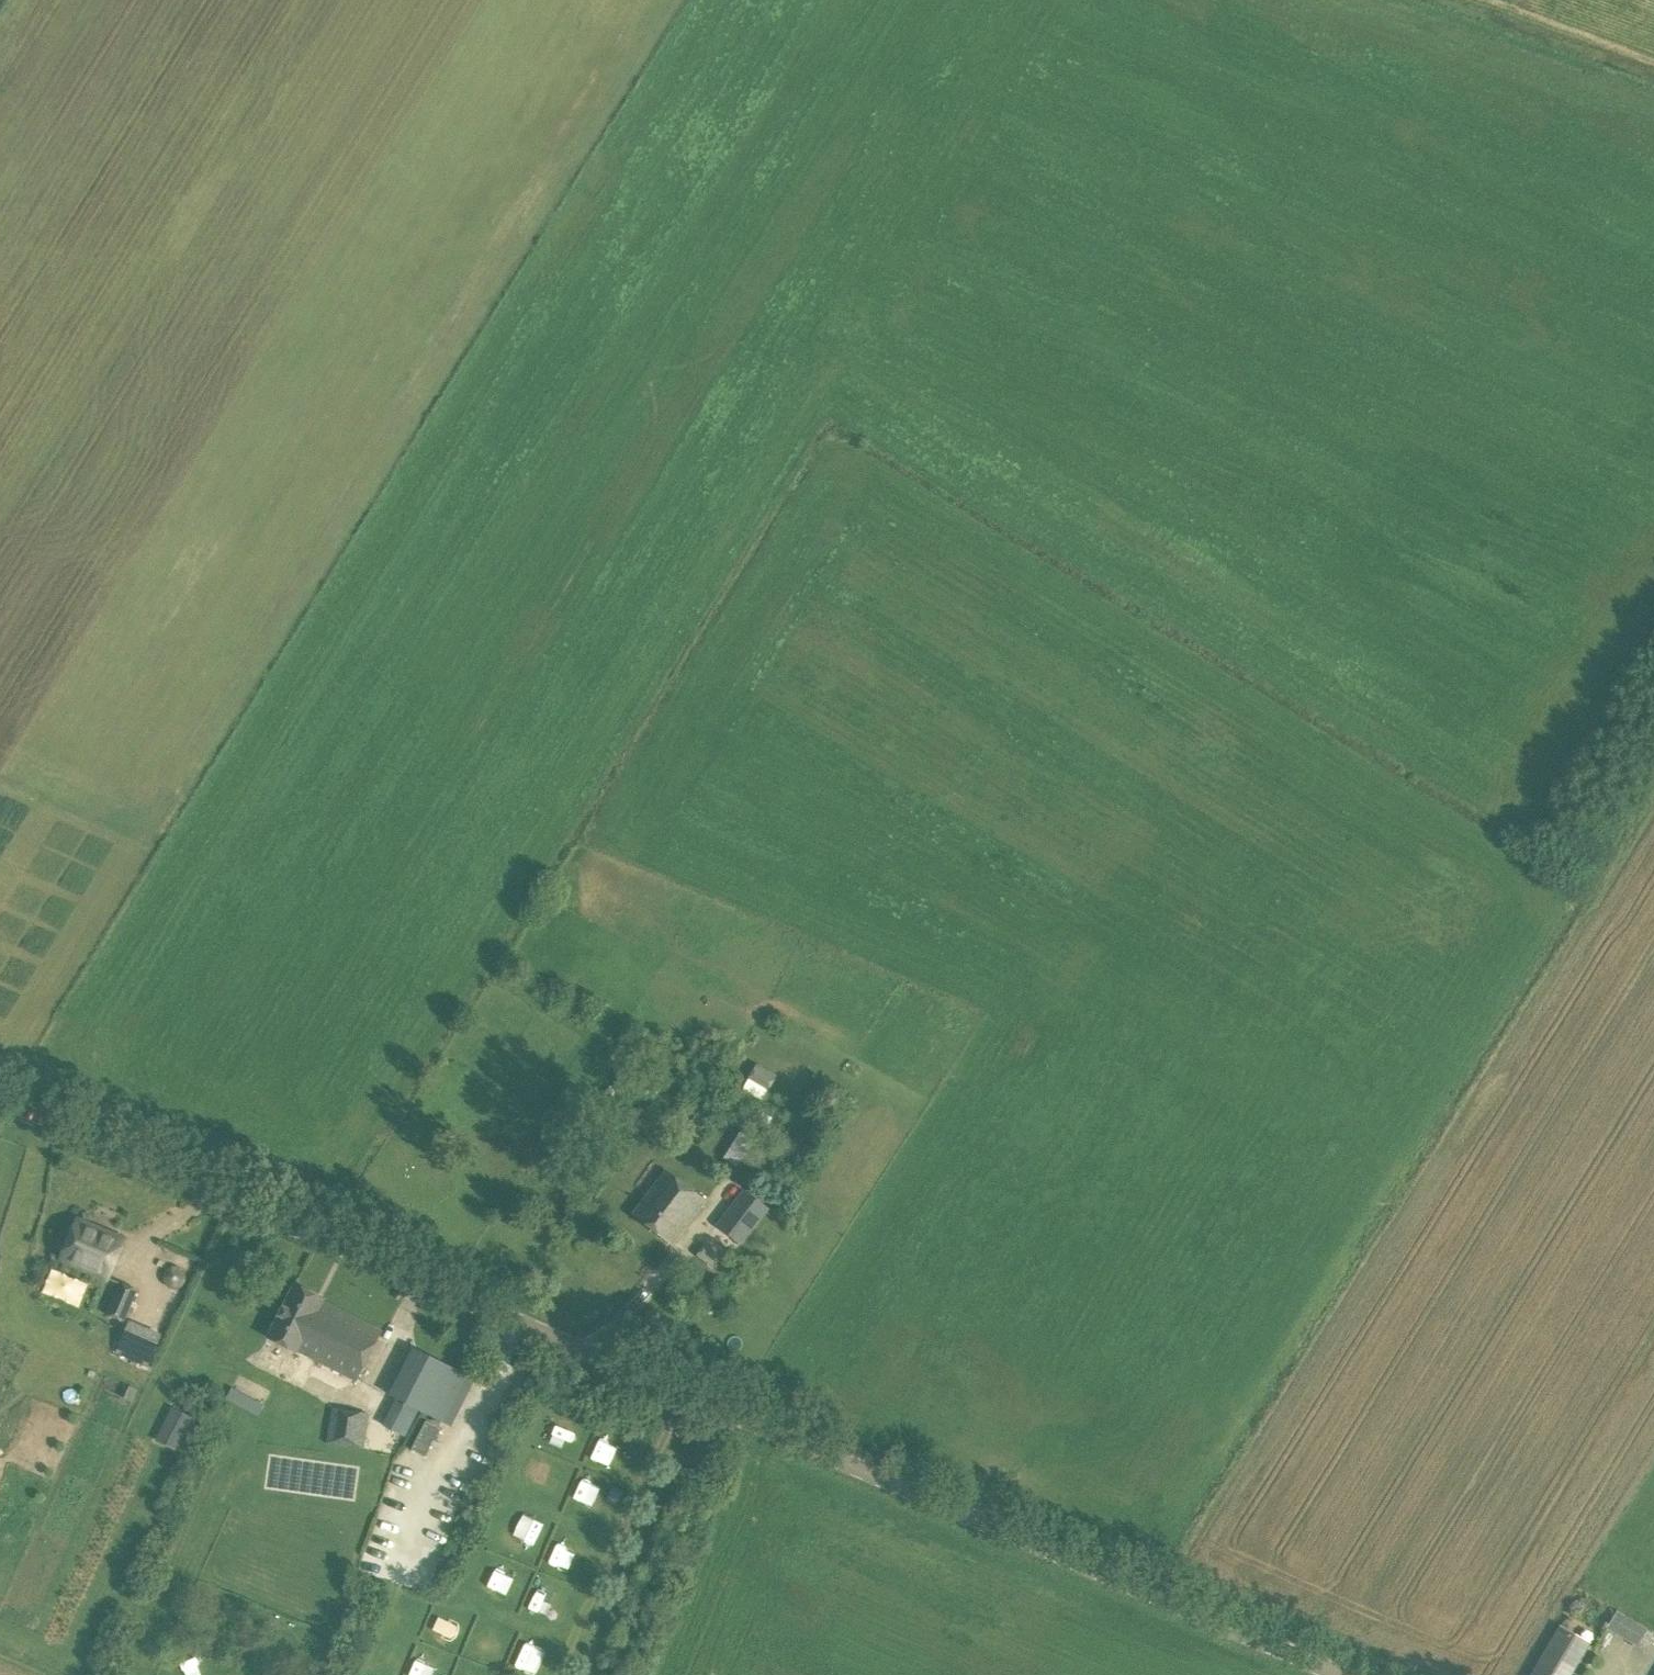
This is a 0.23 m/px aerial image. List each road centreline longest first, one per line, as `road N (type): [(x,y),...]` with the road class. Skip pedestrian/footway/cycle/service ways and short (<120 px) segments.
road 1 (tertiary): [(1323,1674),(0,1102)]

